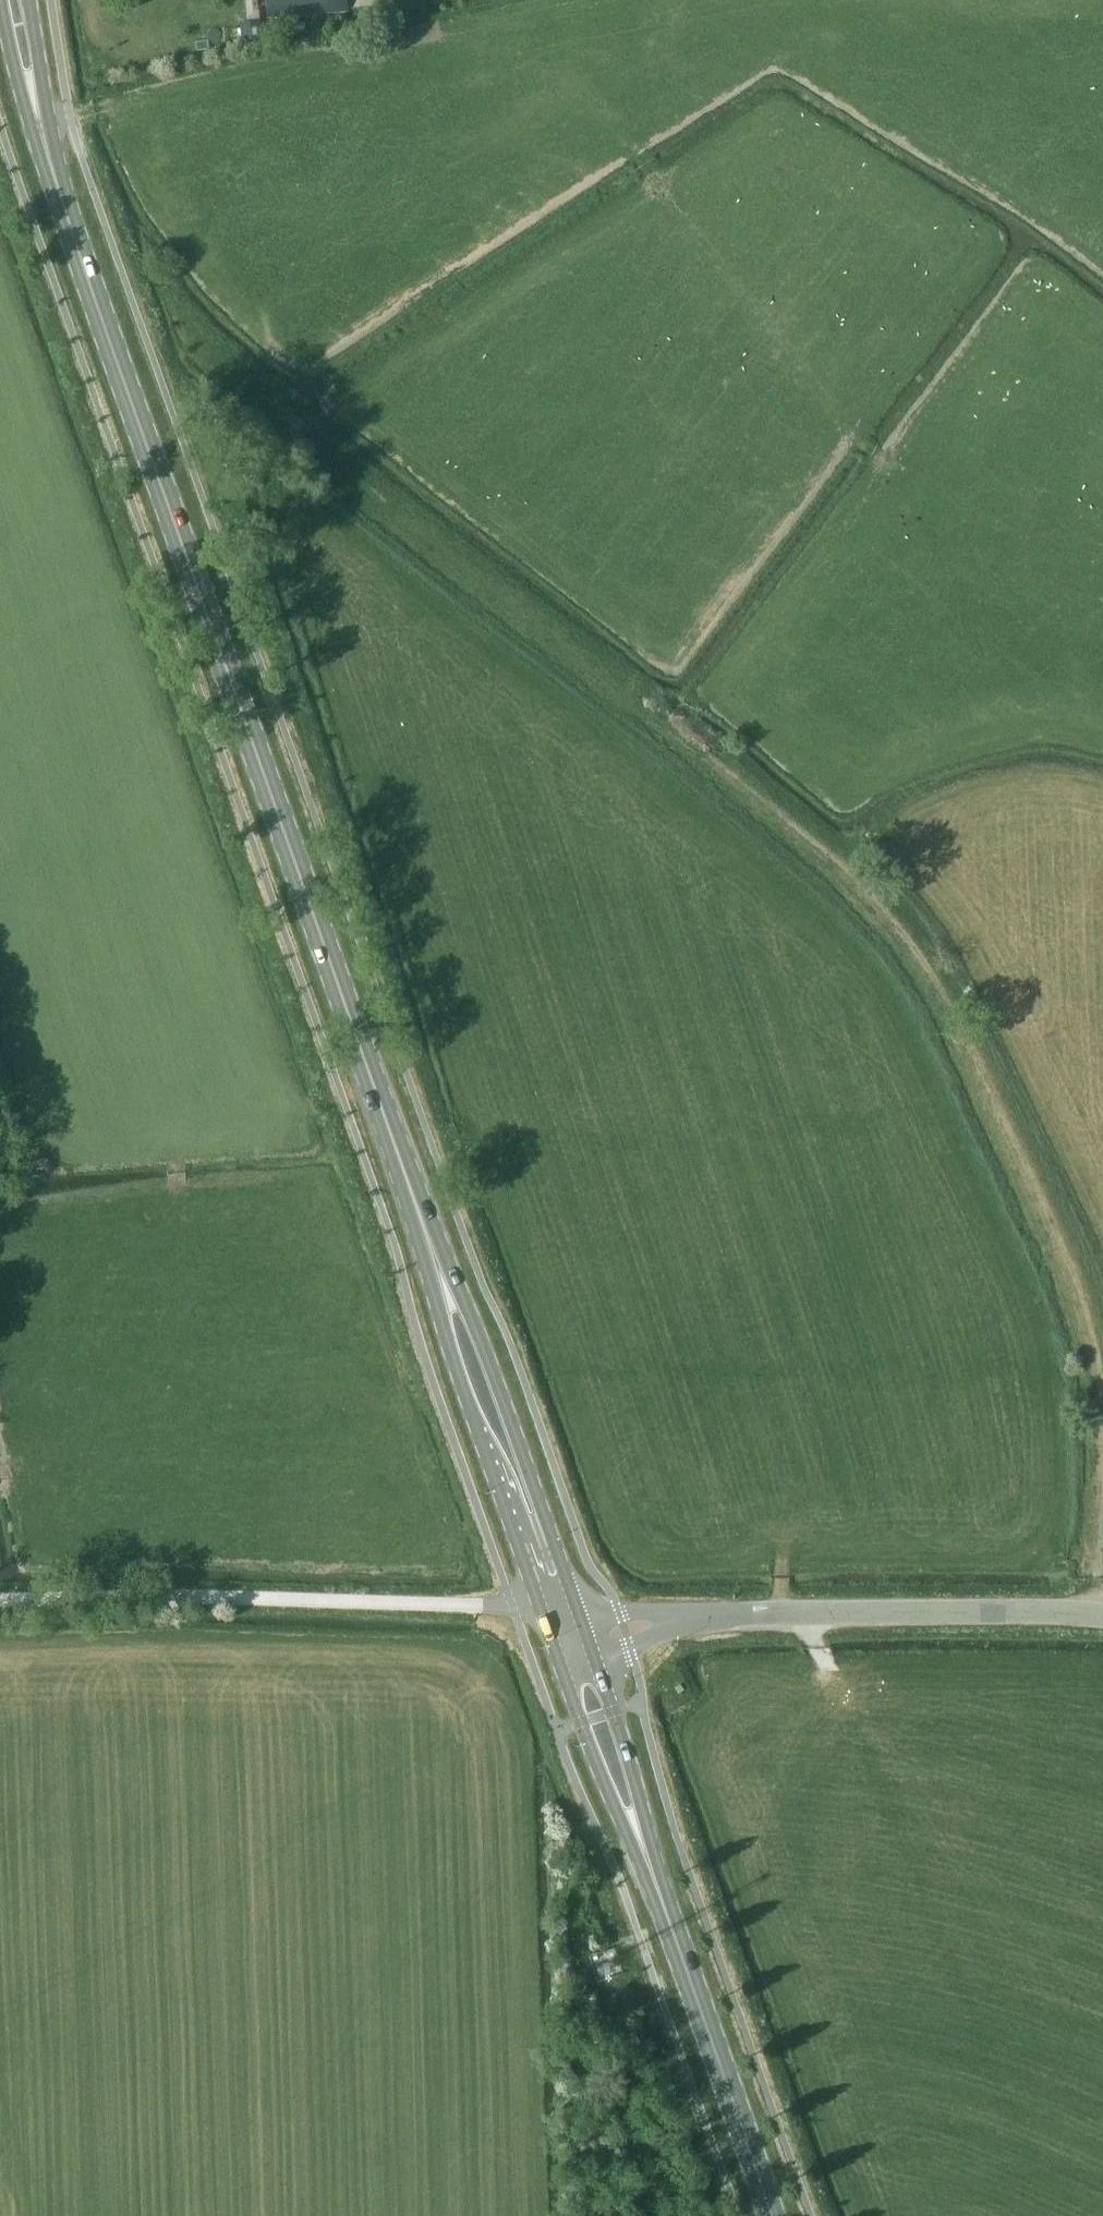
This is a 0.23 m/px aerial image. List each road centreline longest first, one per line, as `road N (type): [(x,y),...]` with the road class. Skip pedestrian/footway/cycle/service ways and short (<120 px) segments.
road 1 (primary): [(569,1643),(94,298),(38,120),(14,0)]
road 2 (primary): [(771,2215),(569,1643)]
road 3 (tertiary): [(1102,1615),(735,1615),(569,1643)]

